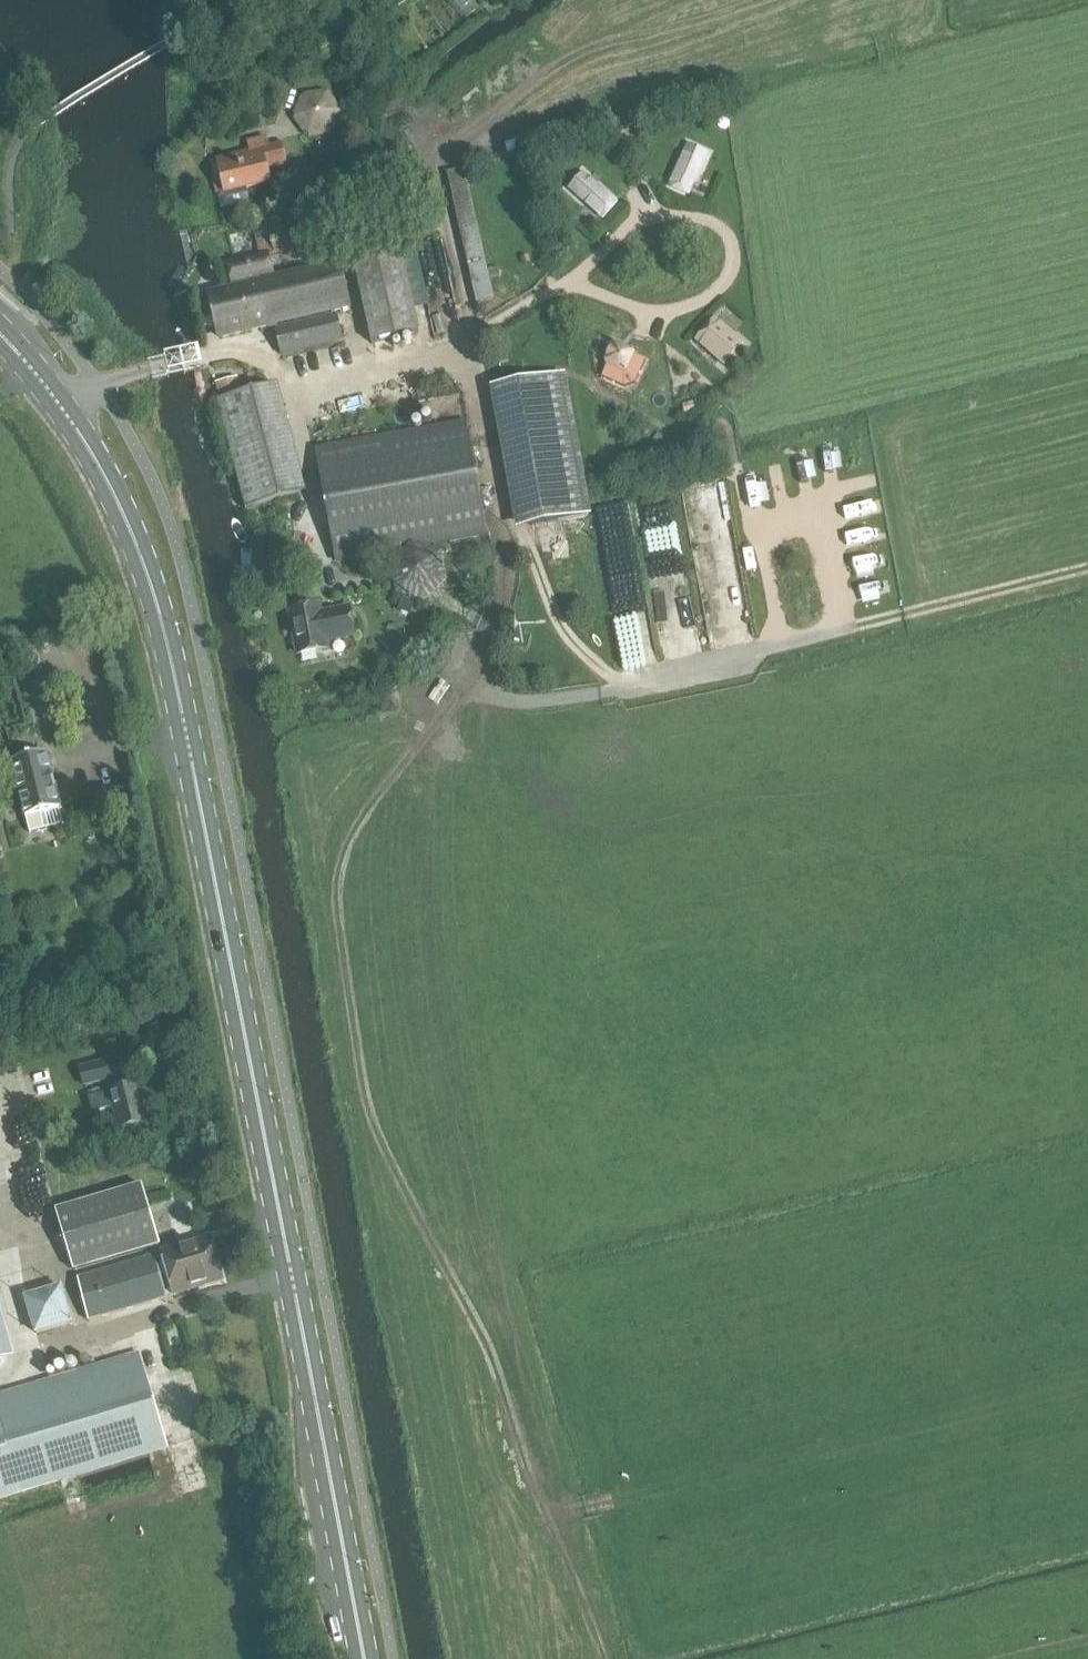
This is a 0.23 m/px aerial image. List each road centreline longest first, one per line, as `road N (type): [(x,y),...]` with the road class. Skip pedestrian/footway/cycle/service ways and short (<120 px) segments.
road 1 (secondary): [(365,1658),(166,635),(114,493),(44,381),(0,335)]
road 2 (track): [(604,1658),(488,1346),(367,1107),(336,896),(358,824),(485,658),(512,537)]
road 3 (track): [(469,342),(499,509),(512,537),(531,547),(555,616),(621,690),(1087,569)]
road 4 (track): [(469,342),(429,153),(567,60),(765,0)]

